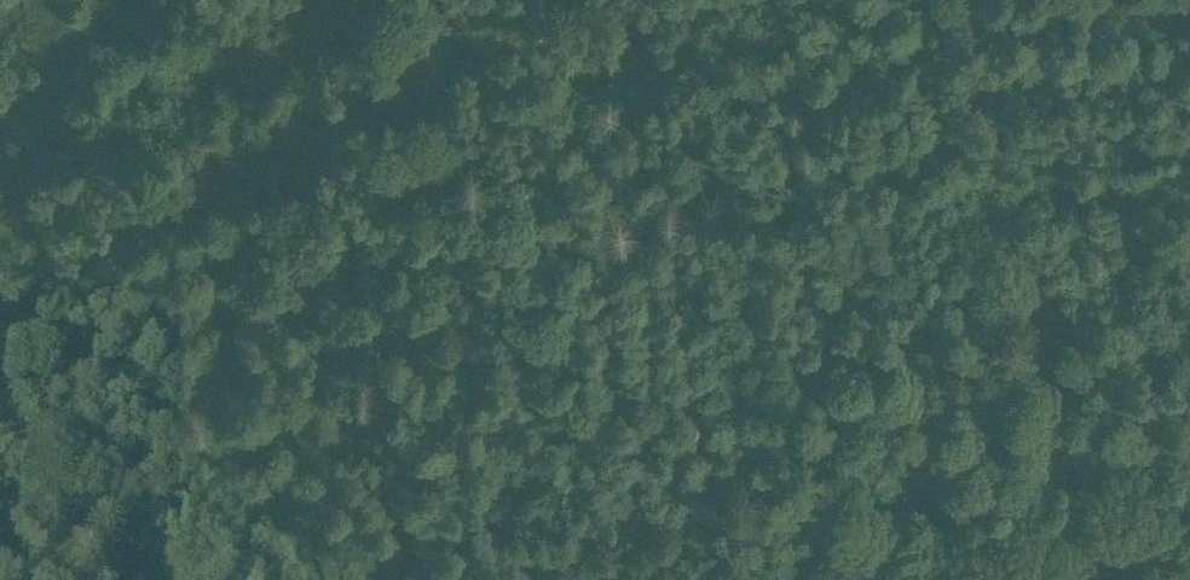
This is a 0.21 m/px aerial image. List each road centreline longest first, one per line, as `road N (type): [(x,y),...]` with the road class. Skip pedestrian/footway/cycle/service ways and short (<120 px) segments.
road 1 (track): [(336,579),(306,557),(103,489),(0,442)]

